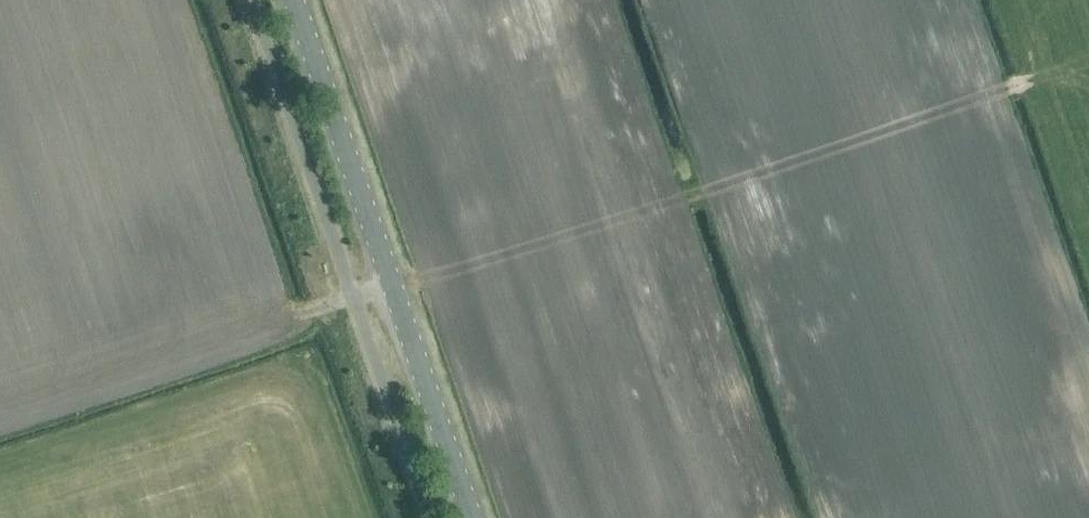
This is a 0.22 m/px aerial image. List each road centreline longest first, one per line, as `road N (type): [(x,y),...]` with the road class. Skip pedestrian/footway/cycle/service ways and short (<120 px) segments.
road 1 (tertiary): [(473,517),(295,0)]

